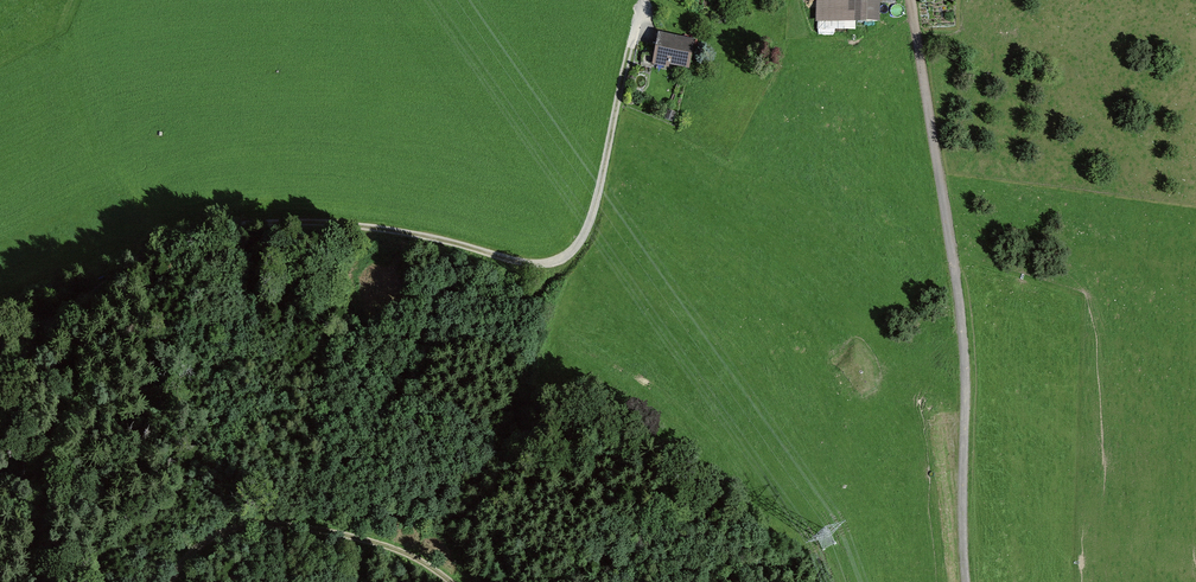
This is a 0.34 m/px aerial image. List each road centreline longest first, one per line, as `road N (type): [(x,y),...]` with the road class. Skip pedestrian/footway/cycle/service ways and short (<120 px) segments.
road 1 (track): [(644,0),(595,203),(579,241),(561,258),(507,260),(353,225),(262,223),(196,235),(140,257),(44,329),(0,384)]
road 2 (track): [(965,581),(965,368),(909,0)]
road 3 (track): [(170,581),(187,553),(220,531),(262,523),(327,530),(407,554),(449,581)]

